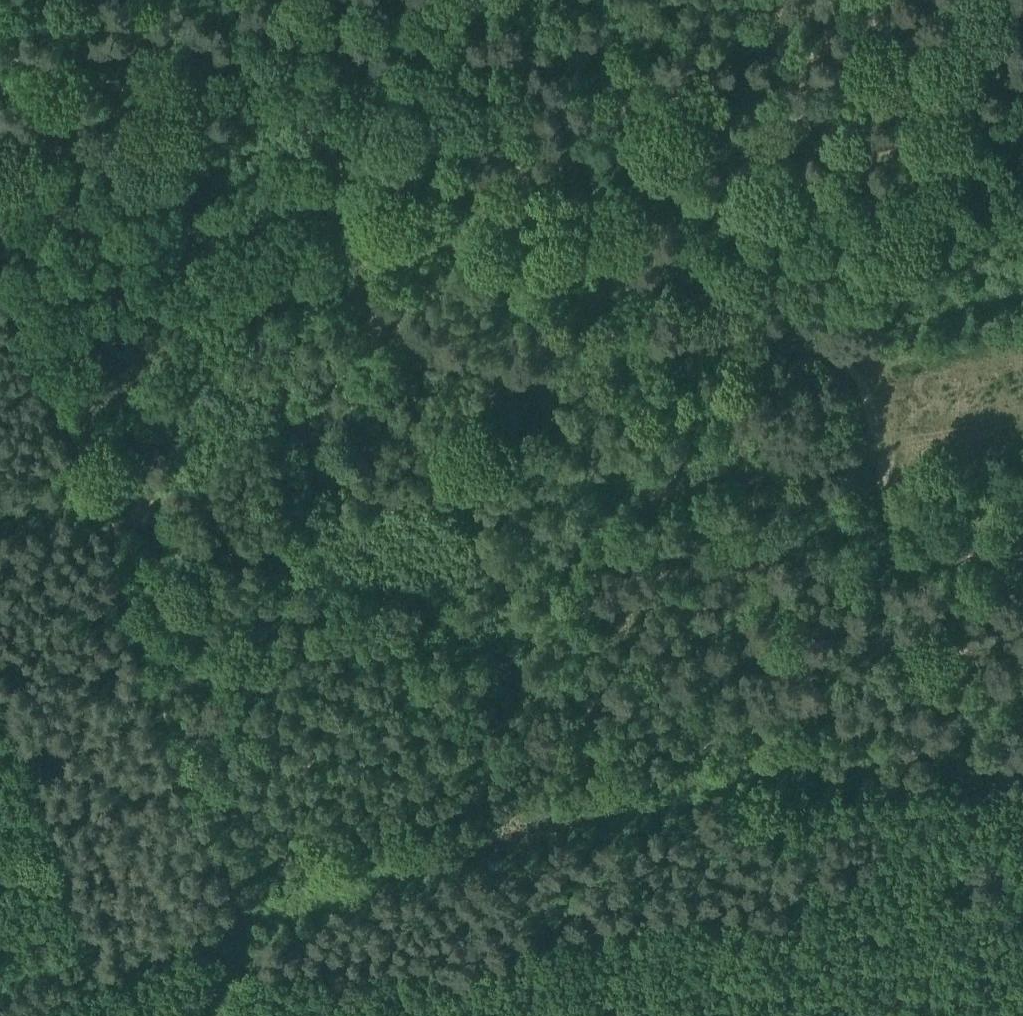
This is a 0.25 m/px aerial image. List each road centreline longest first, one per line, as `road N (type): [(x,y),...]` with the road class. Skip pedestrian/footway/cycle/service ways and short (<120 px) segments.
road 1 (track): [(0,53),(256,118),(310,150),(391,244),(475,273),(565,334),(667,382),(769,400),(836,428),(853,451),(871,520),(894,562),(912,573),(1022,575)]

